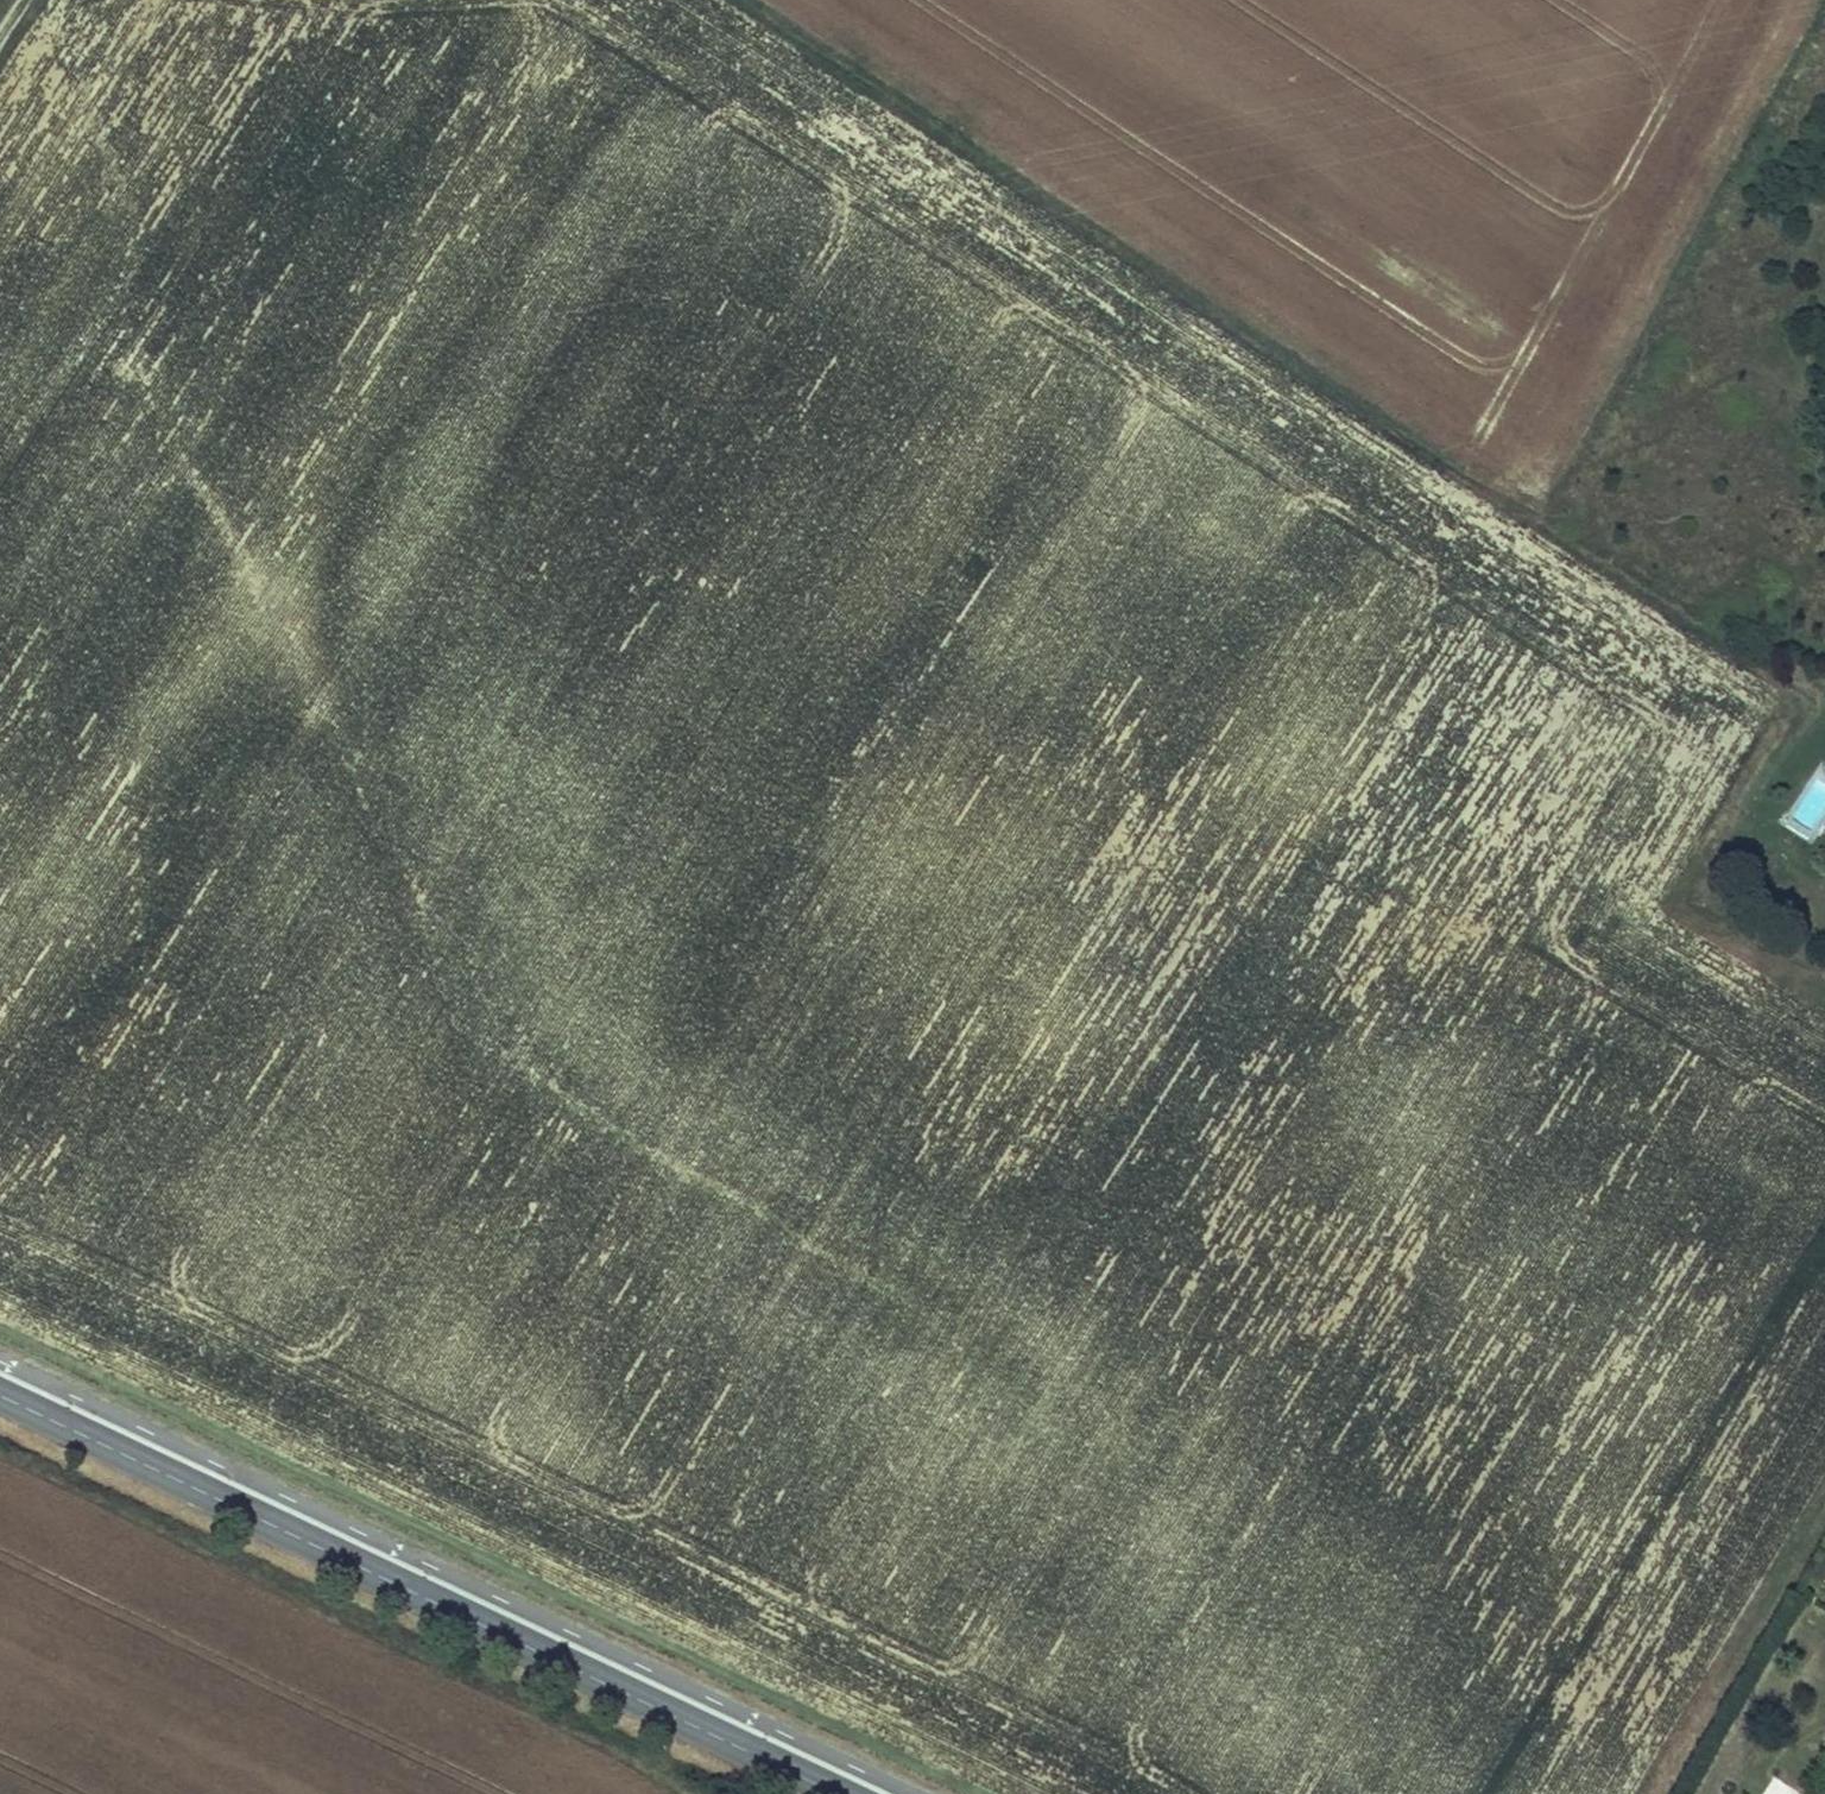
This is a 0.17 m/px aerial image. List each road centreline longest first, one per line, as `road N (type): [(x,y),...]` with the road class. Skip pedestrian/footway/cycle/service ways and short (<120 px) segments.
road 1 (tertiary): [(788,1793),(0,1414)]

